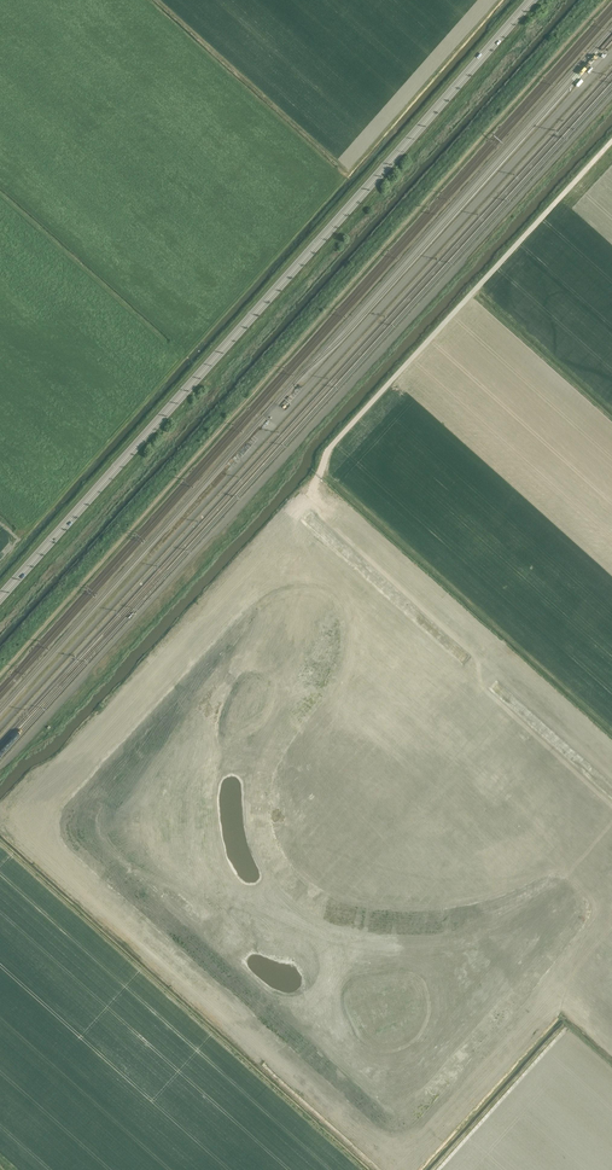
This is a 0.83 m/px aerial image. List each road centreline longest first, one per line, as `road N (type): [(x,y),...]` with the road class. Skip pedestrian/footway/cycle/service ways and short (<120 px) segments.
road 1 (track): [(322,554),(338,609),(325,647),(242,703),(238,741),(251,888),(273,963),(308,1029),(332,1058),(364,1074),(396,1072),(428,1052),(461,981),(483,952),(515,930),(545,923),(586,932),(611,949)]
road 2 (track): [(605,0),(0,675)]
road 3 (secondary): [(0,598),(531,0)]
road 4 (track): [(315,484),(333,444),(611,142)]
road 5 (track): [(437,1169),(567,1028)]
road 6 (track): [(217,867),(188,874),(160,813),(134,787)]

